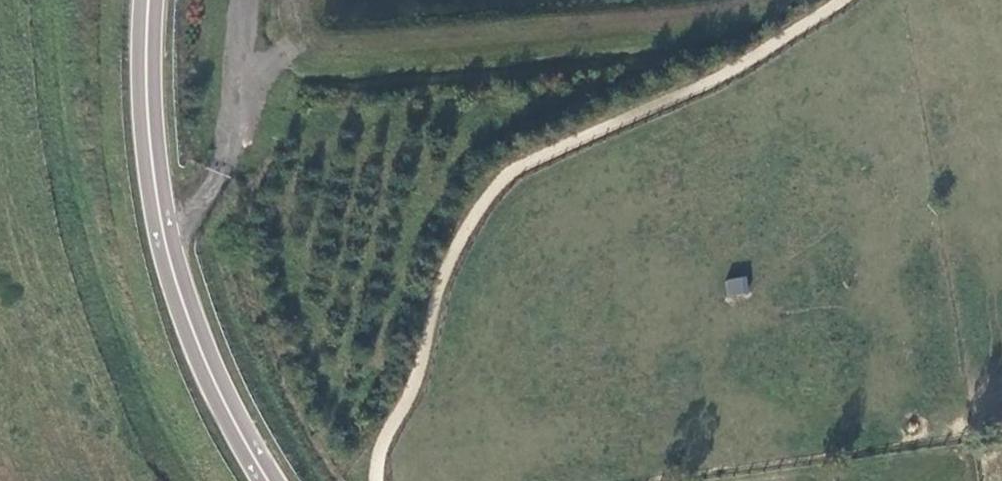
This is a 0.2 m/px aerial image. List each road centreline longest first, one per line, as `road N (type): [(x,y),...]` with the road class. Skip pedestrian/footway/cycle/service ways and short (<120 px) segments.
road 1 (unclassified): [(273,480),(209,367),(168,250),(148,126),(152,0)]

